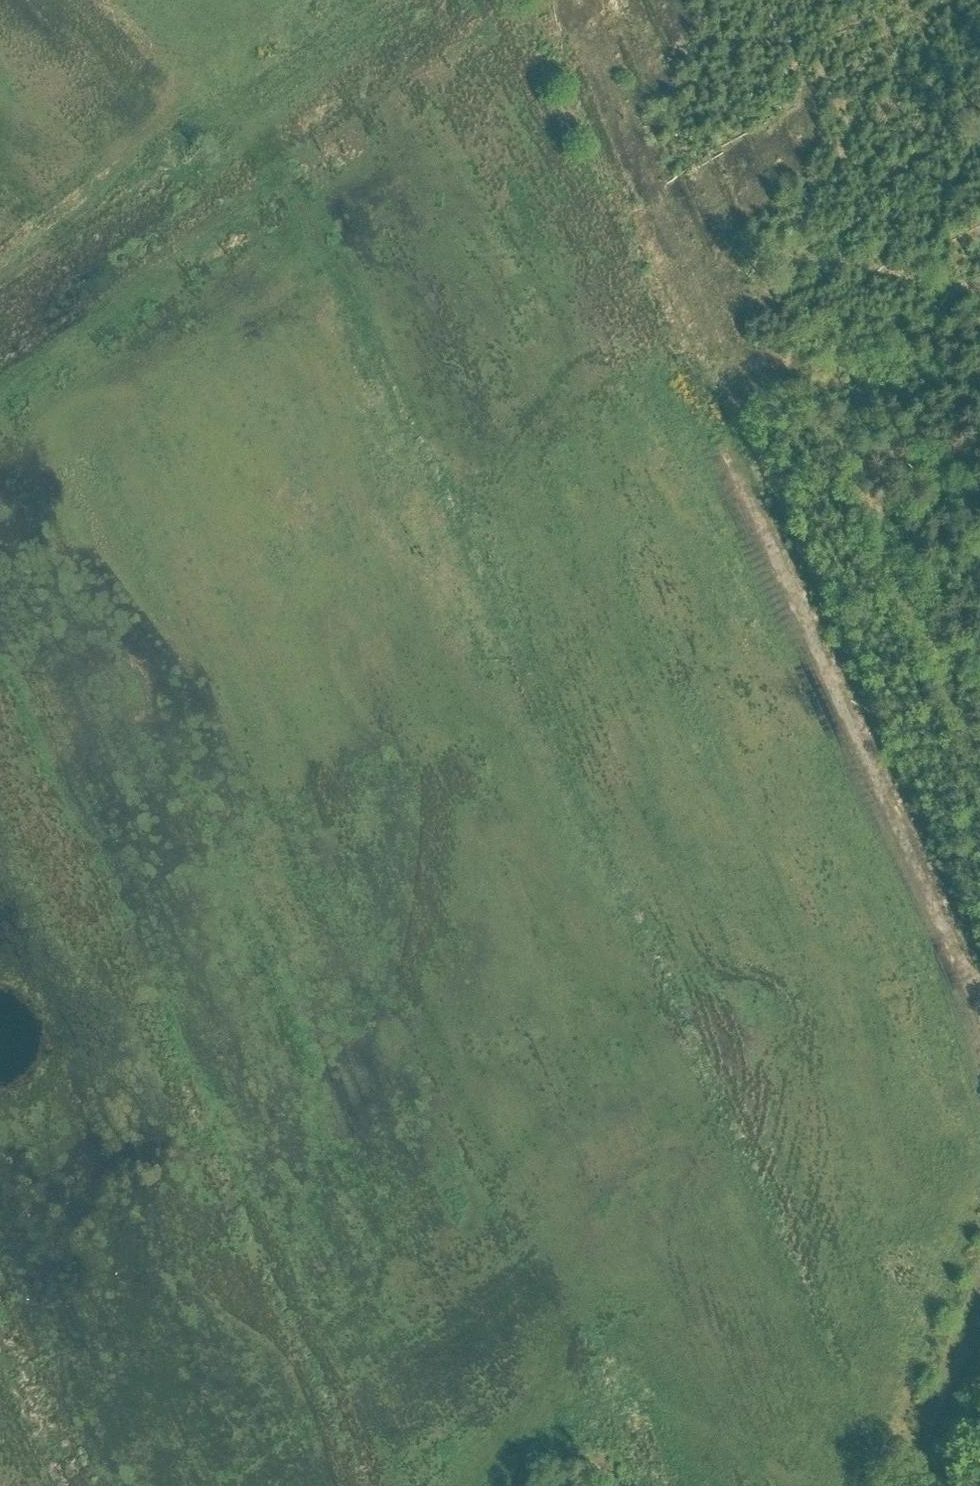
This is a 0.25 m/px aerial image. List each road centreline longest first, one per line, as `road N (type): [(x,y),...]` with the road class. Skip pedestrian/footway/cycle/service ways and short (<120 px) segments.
road 1 (track): [(914,1485),(979,1306)]

